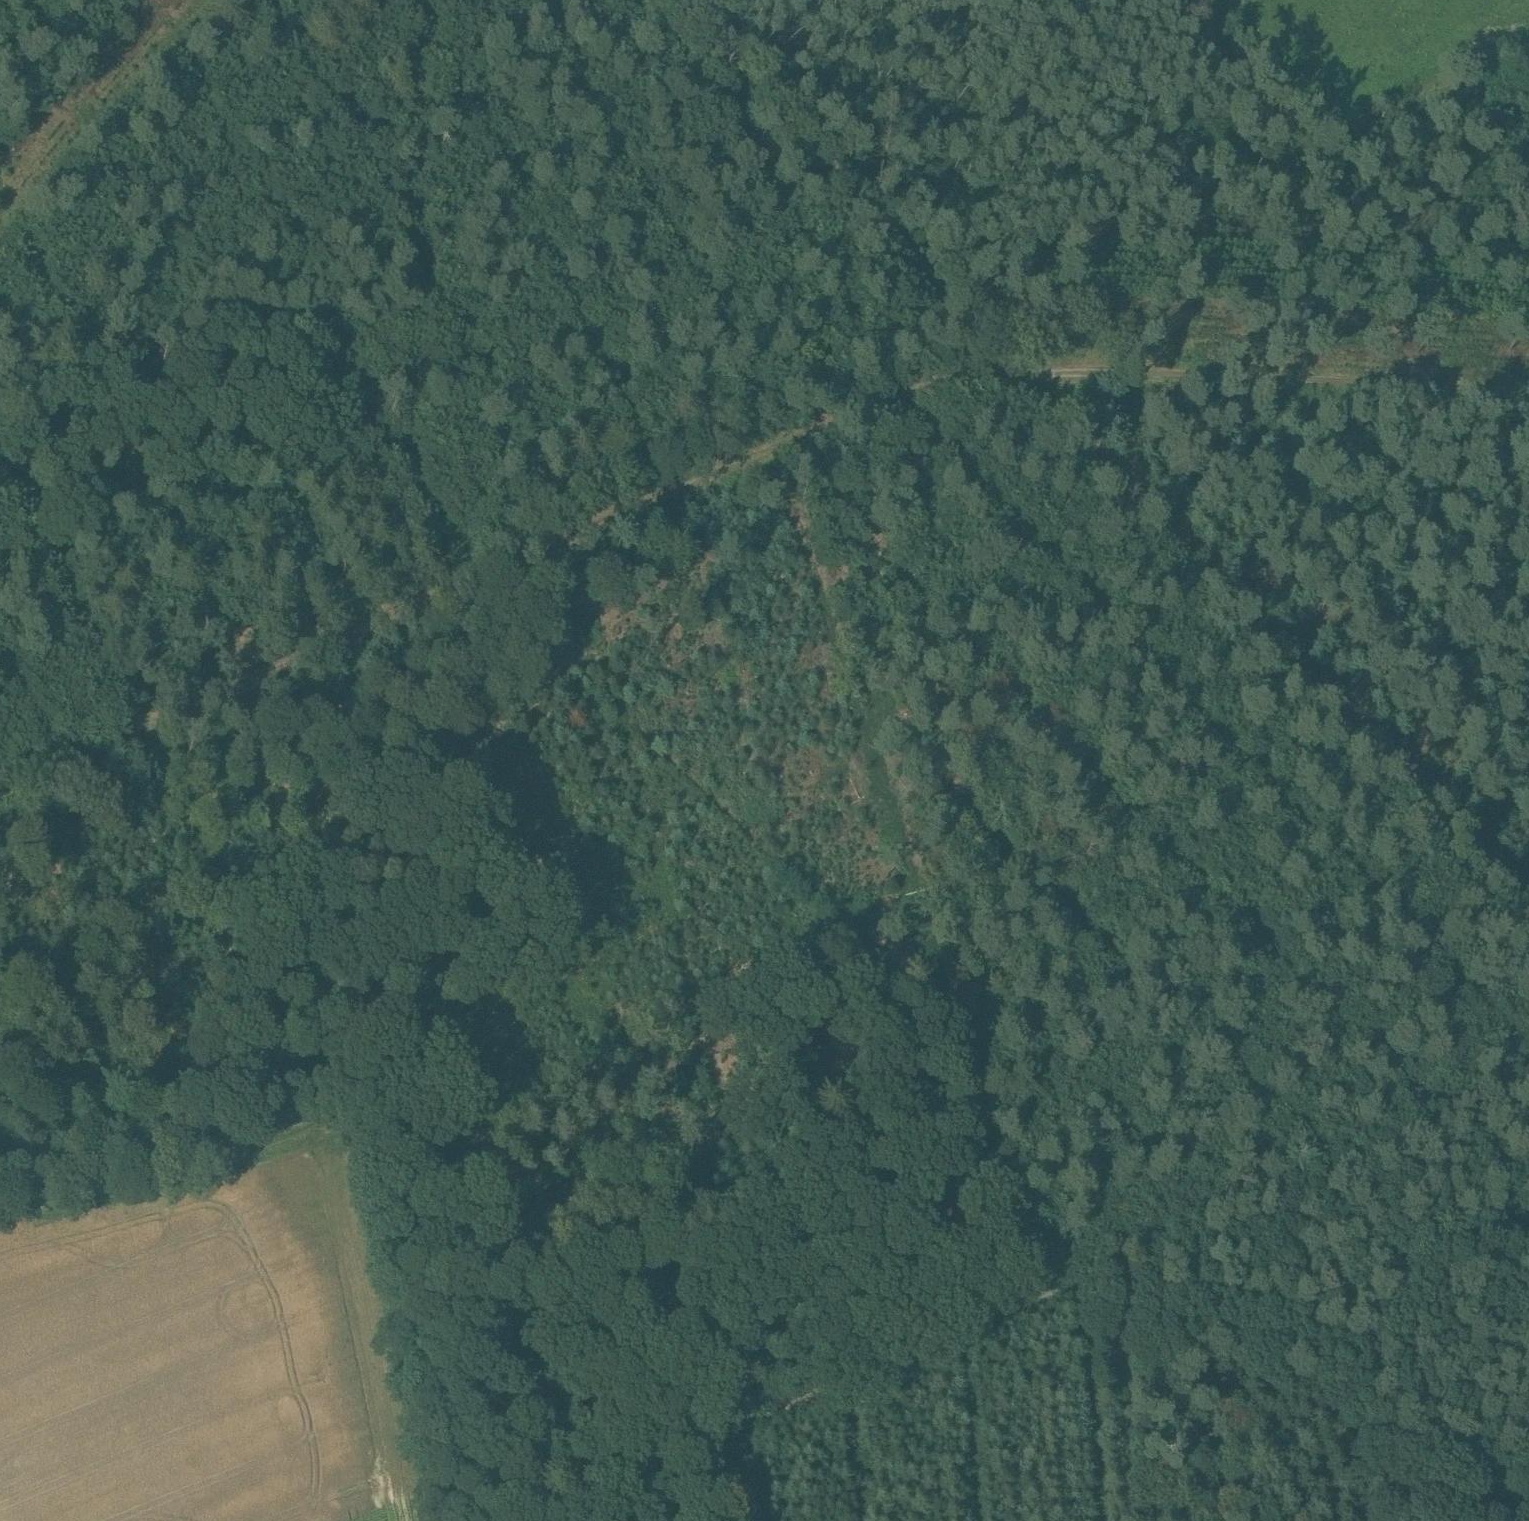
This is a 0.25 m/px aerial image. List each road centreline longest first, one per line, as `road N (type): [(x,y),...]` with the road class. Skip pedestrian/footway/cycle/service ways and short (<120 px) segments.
road 1 (track): [(1528,394),(1018,368),(913,395),(146,735)]
road 2 (track): [(1528,888),(663,0)]
road 3 (track): [(540,1520),(1528,1079)]
road 4 (track): [(146,735),(343,1116),(355,1117),(369,1141),(446,1520)]
road 5 (track): [(146,735),(0,799)]

